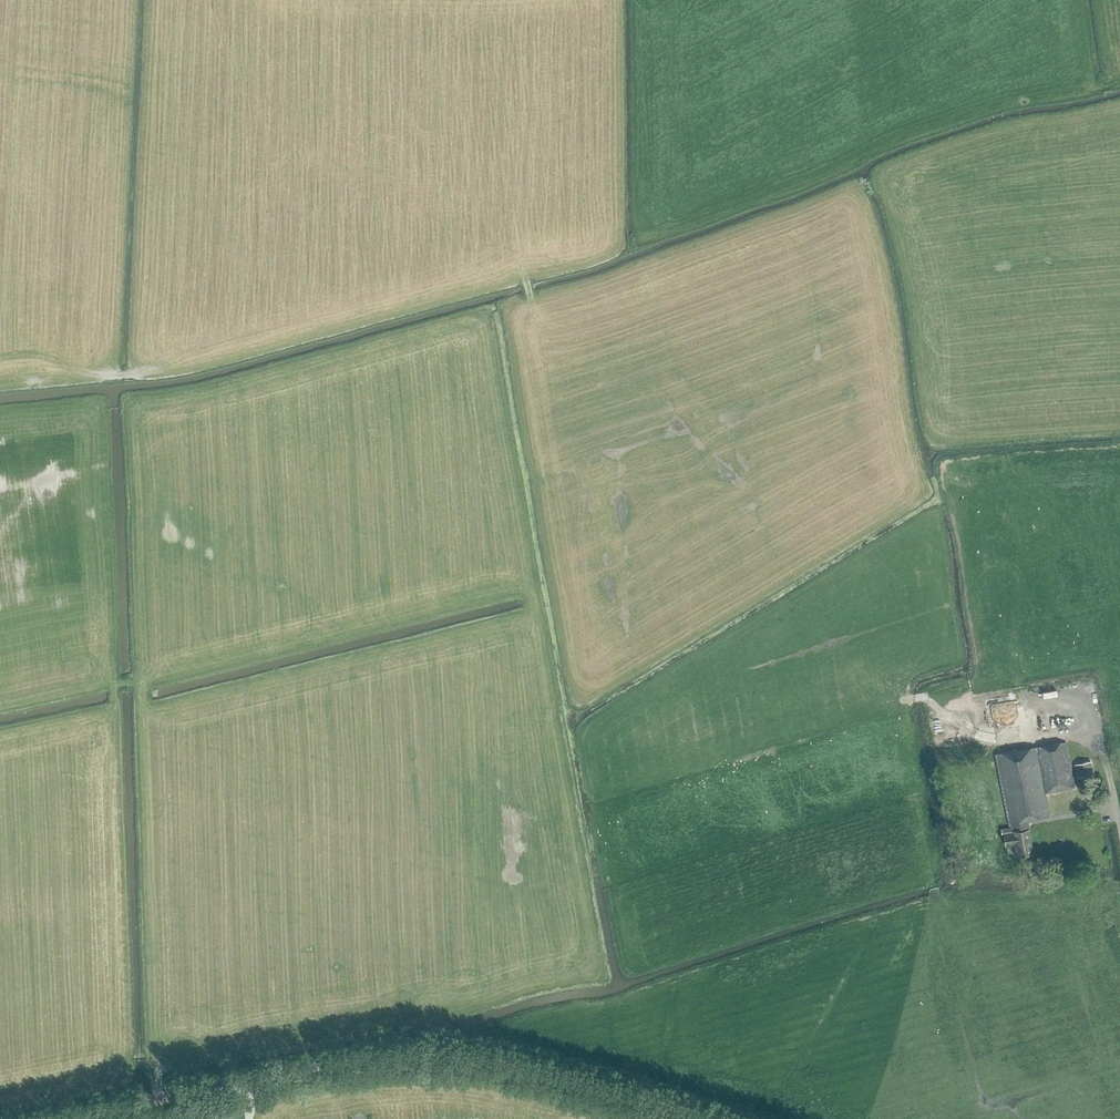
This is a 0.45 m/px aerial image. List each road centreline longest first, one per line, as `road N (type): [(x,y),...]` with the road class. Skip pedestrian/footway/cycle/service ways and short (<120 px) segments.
road 1 (tertiary): [(699,1118),(517,1067),(421,1056),(328,1062),(84,1118)]

